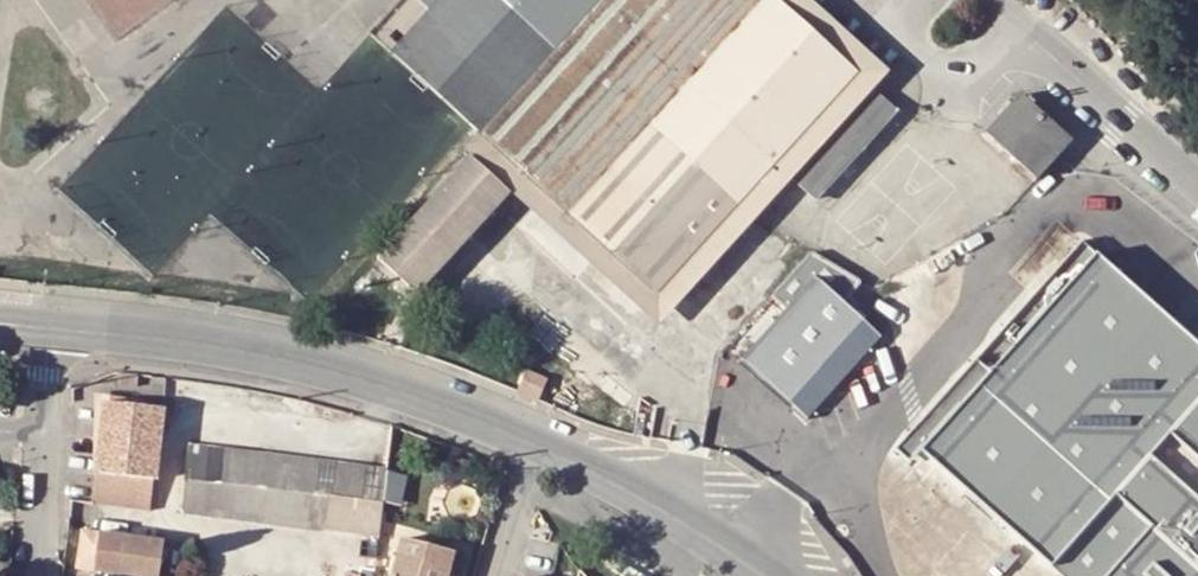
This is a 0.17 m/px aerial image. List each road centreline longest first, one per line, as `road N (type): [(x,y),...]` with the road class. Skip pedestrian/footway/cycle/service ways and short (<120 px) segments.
road 1 (residential): [(54,332),(290,366),(536,443)]
road 2 (residential): [(536,443),(617,483),(760,575)]
road 3 (residential): [(54,332),(37,575)]
road 4 (residential): [(536,443),(500,575)]

